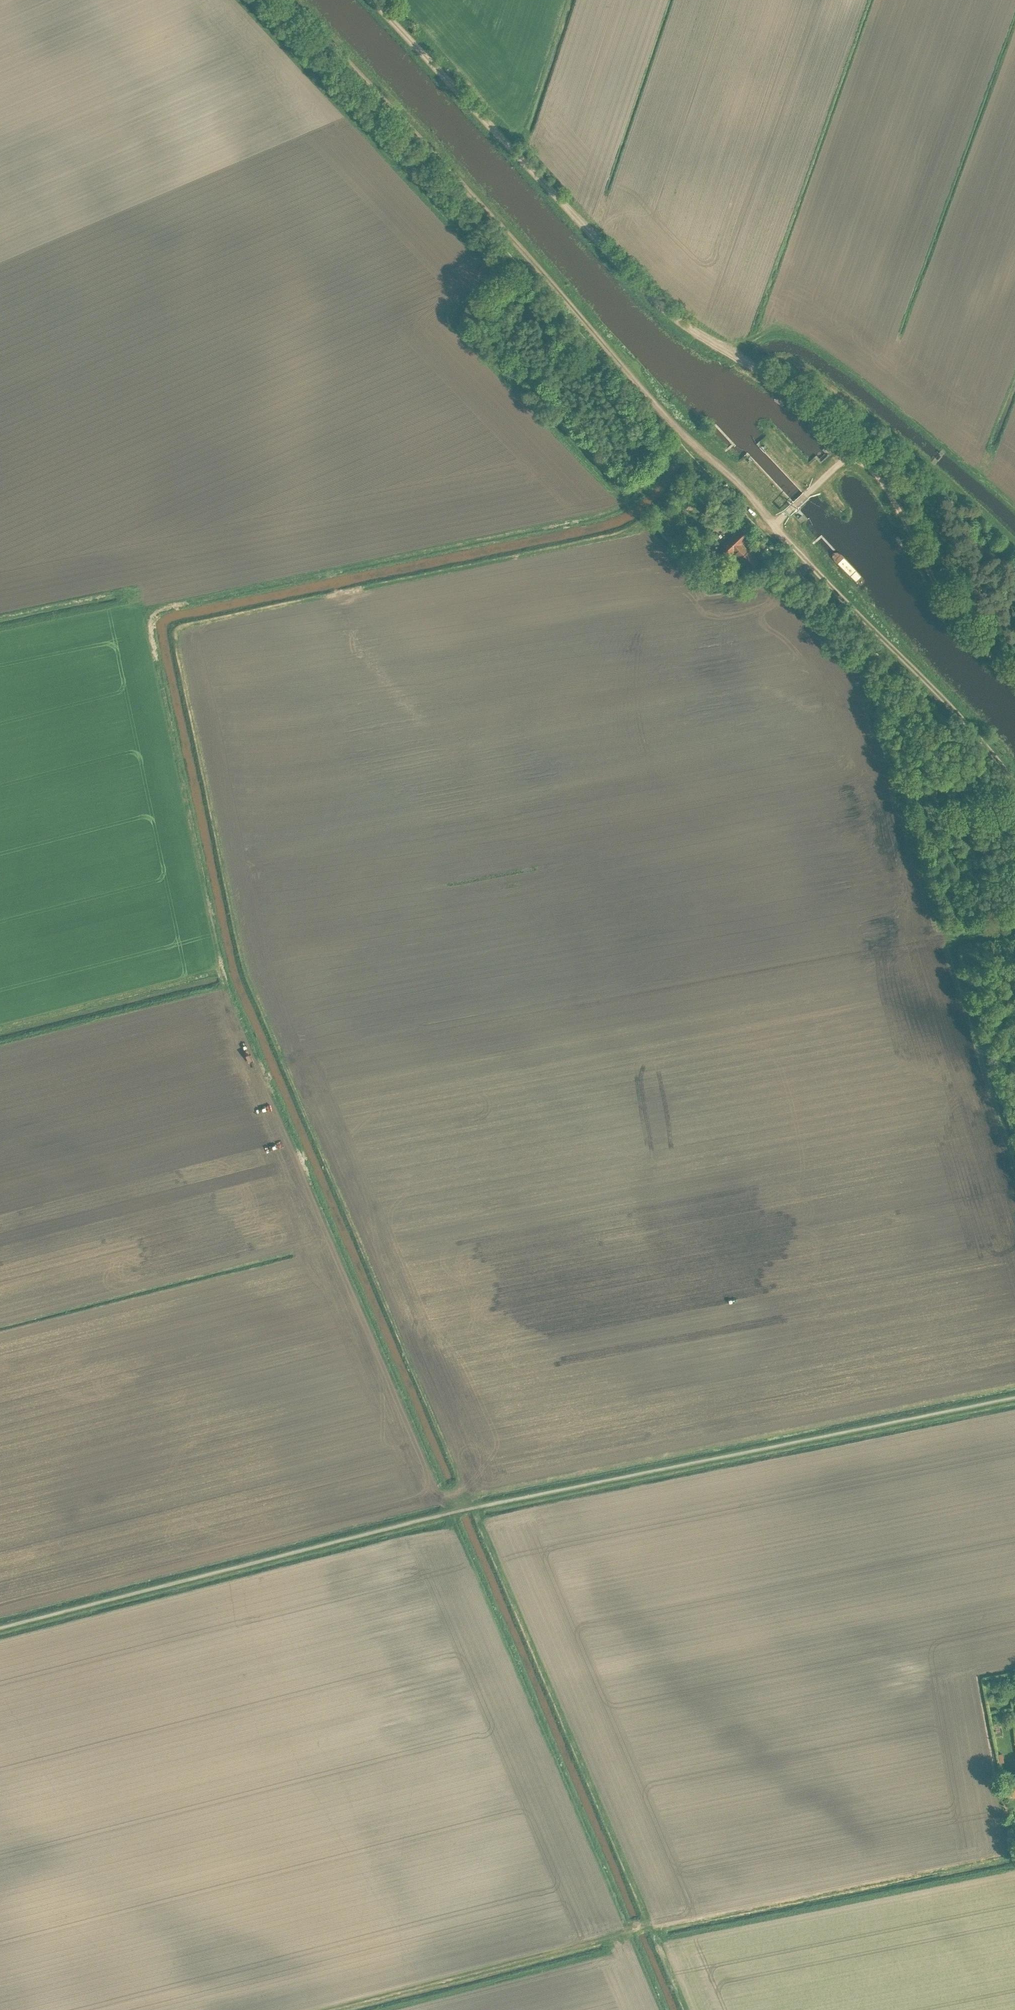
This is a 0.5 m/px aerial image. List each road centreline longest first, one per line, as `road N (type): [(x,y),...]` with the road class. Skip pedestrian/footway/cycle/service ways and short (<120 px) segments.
road 1 (track): [(473,1507),(248,977),(173,631),(618,535),(655,513),(701,447)]
road 2 (track): [(326,2009),(649,1926),(473,1507)]
road 3 (track): [(286,0),(775,527)]
road 4 (track): [(852,453),(789,390),(663,313),(374,0)]
road 5 (track): [(1014,783),(775,527)]
road 6 (track): [(852,453),(893,499),(960,626),(1014,668)]

